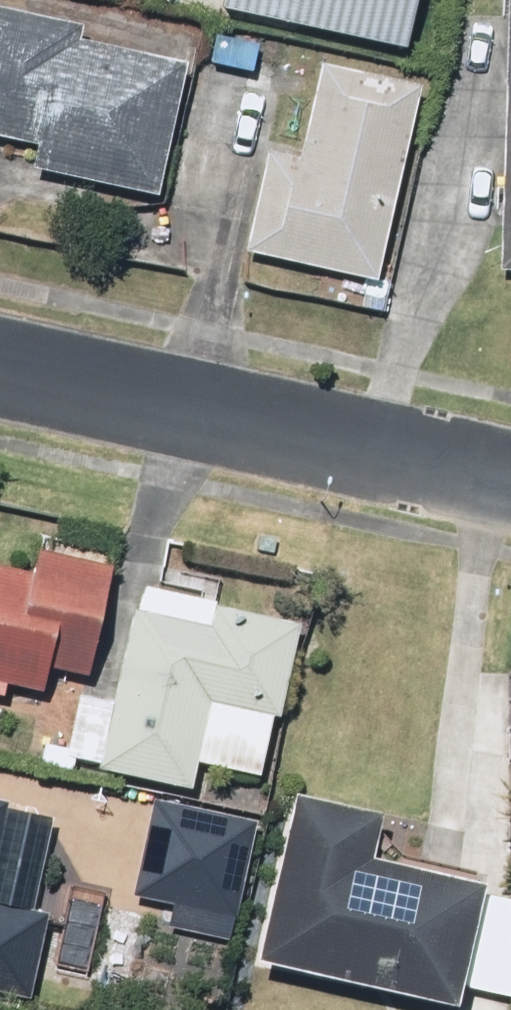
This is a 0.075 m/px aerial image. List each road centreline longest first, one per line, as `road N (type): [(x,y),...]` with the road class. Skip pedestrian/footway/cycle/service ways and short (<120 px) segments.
road 1 (residential): [(0,376),(510,485)]

